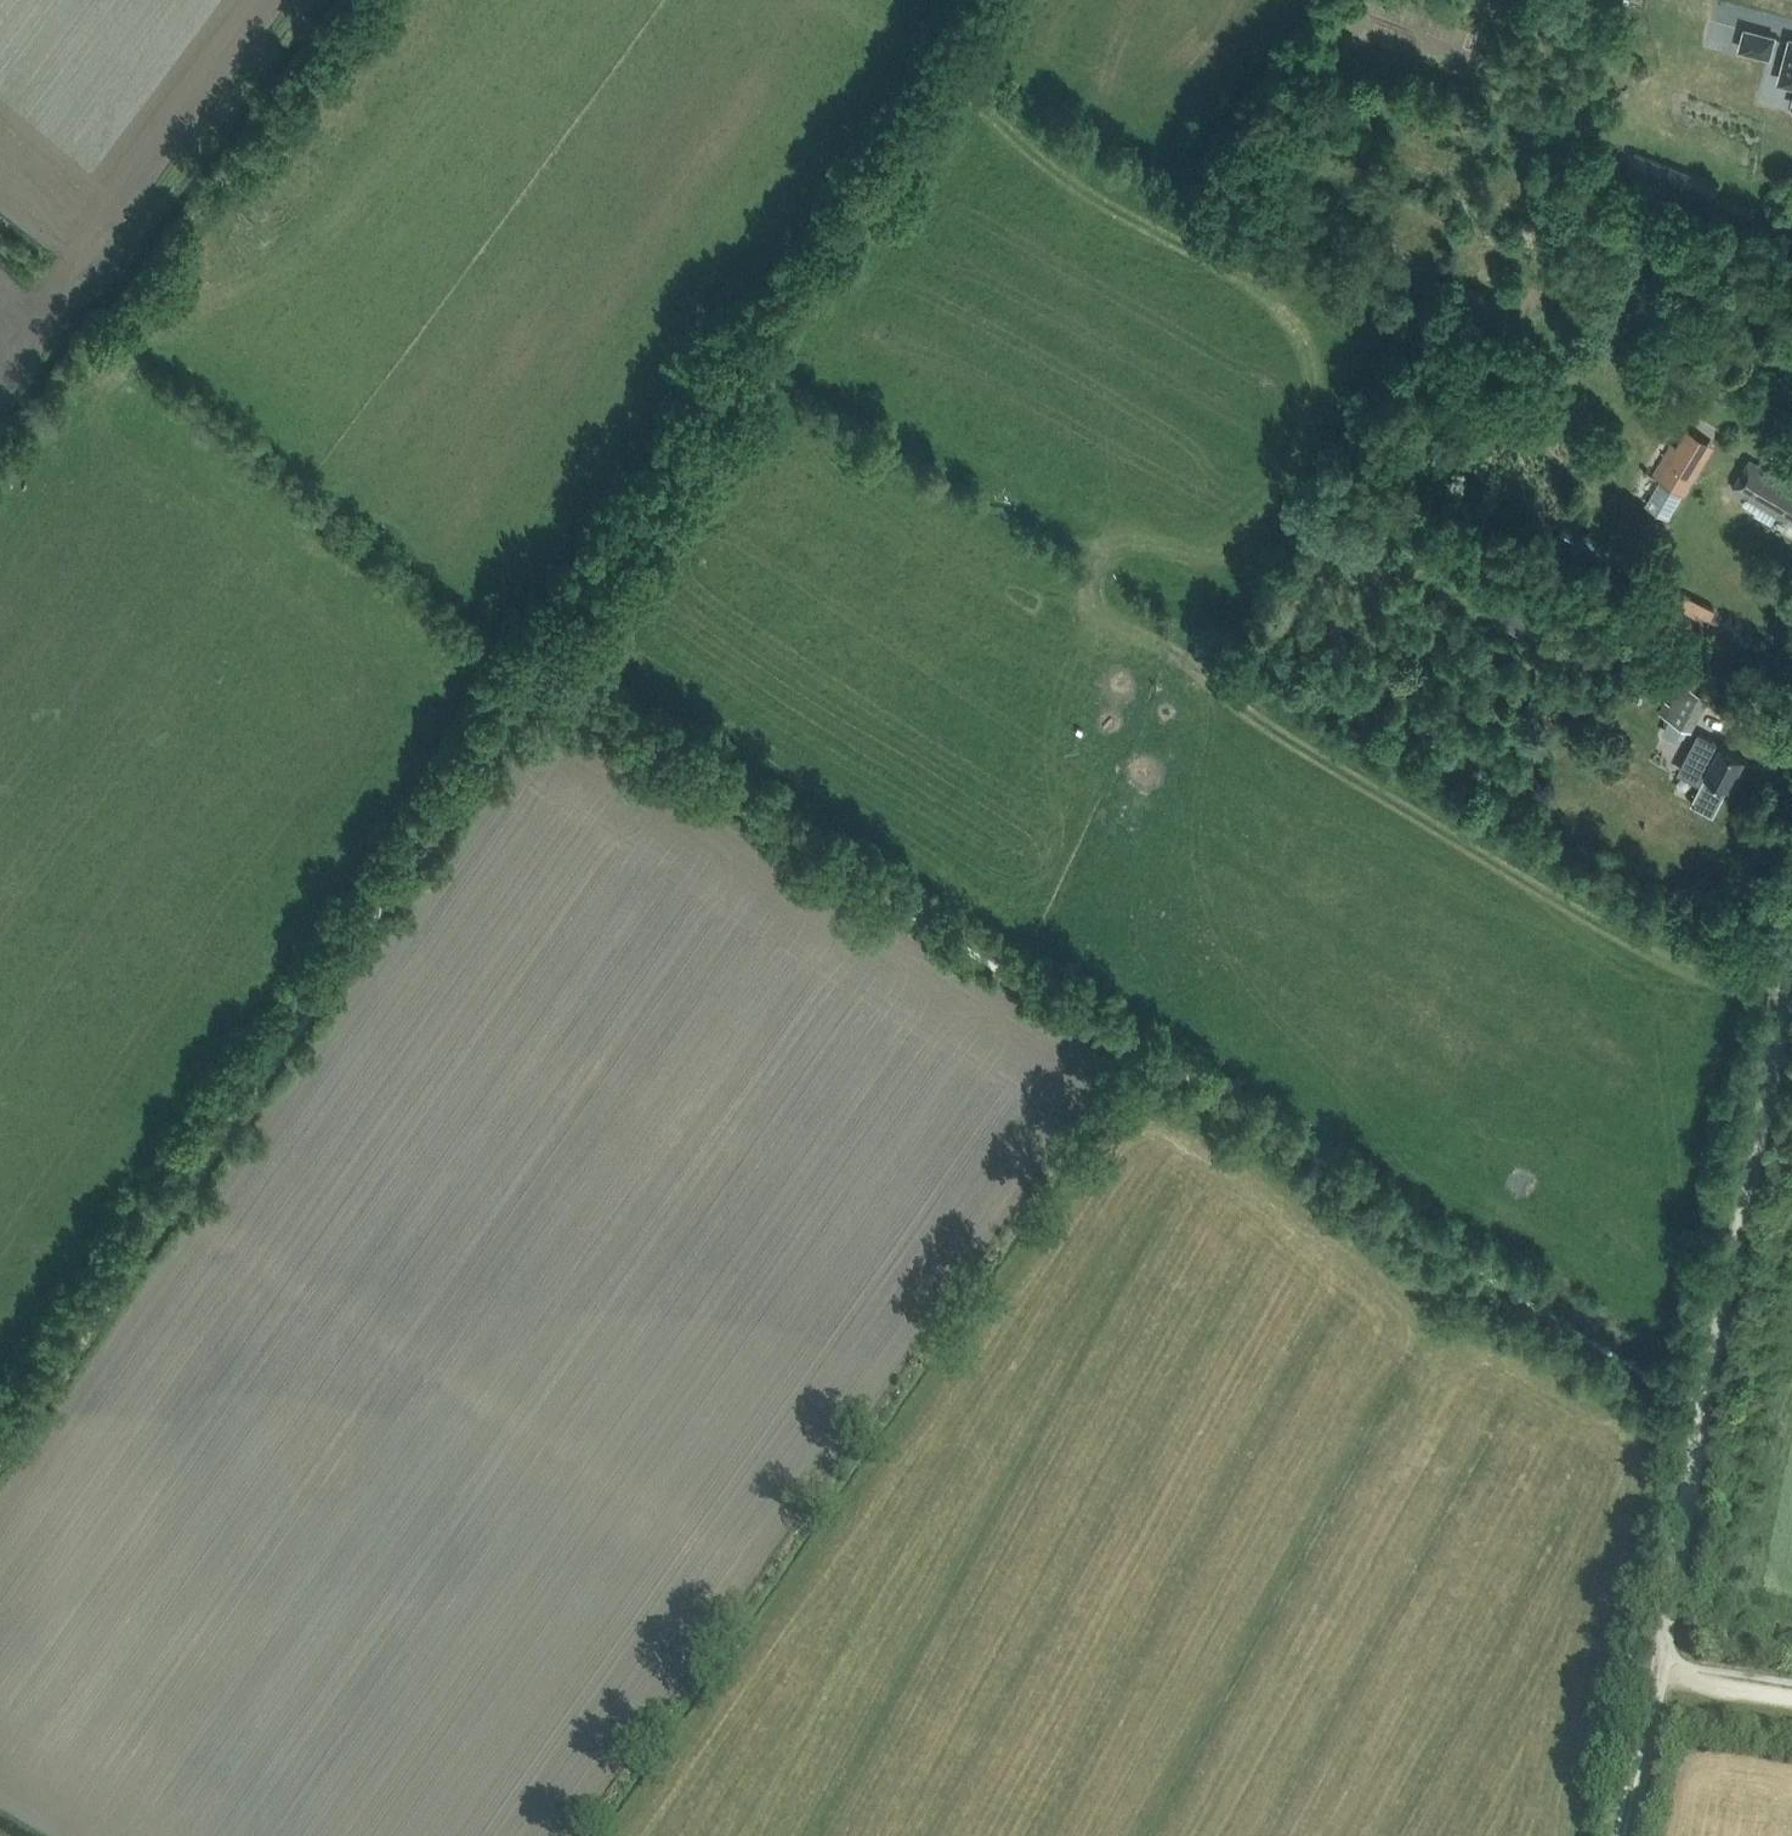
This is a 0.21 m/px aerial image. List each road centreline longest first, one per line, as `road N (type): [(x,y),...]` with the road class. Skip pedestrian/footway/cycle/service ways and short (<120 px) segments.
road 1 (track): [(547,692),(556,649),(1008,0)]
road 2 (track): [(1649,1676),(1791,935)]
road 3 (track): [(1649,1676),(1616,1835)]
road 4 (track): [(1791,1698),(1649,1676)]

